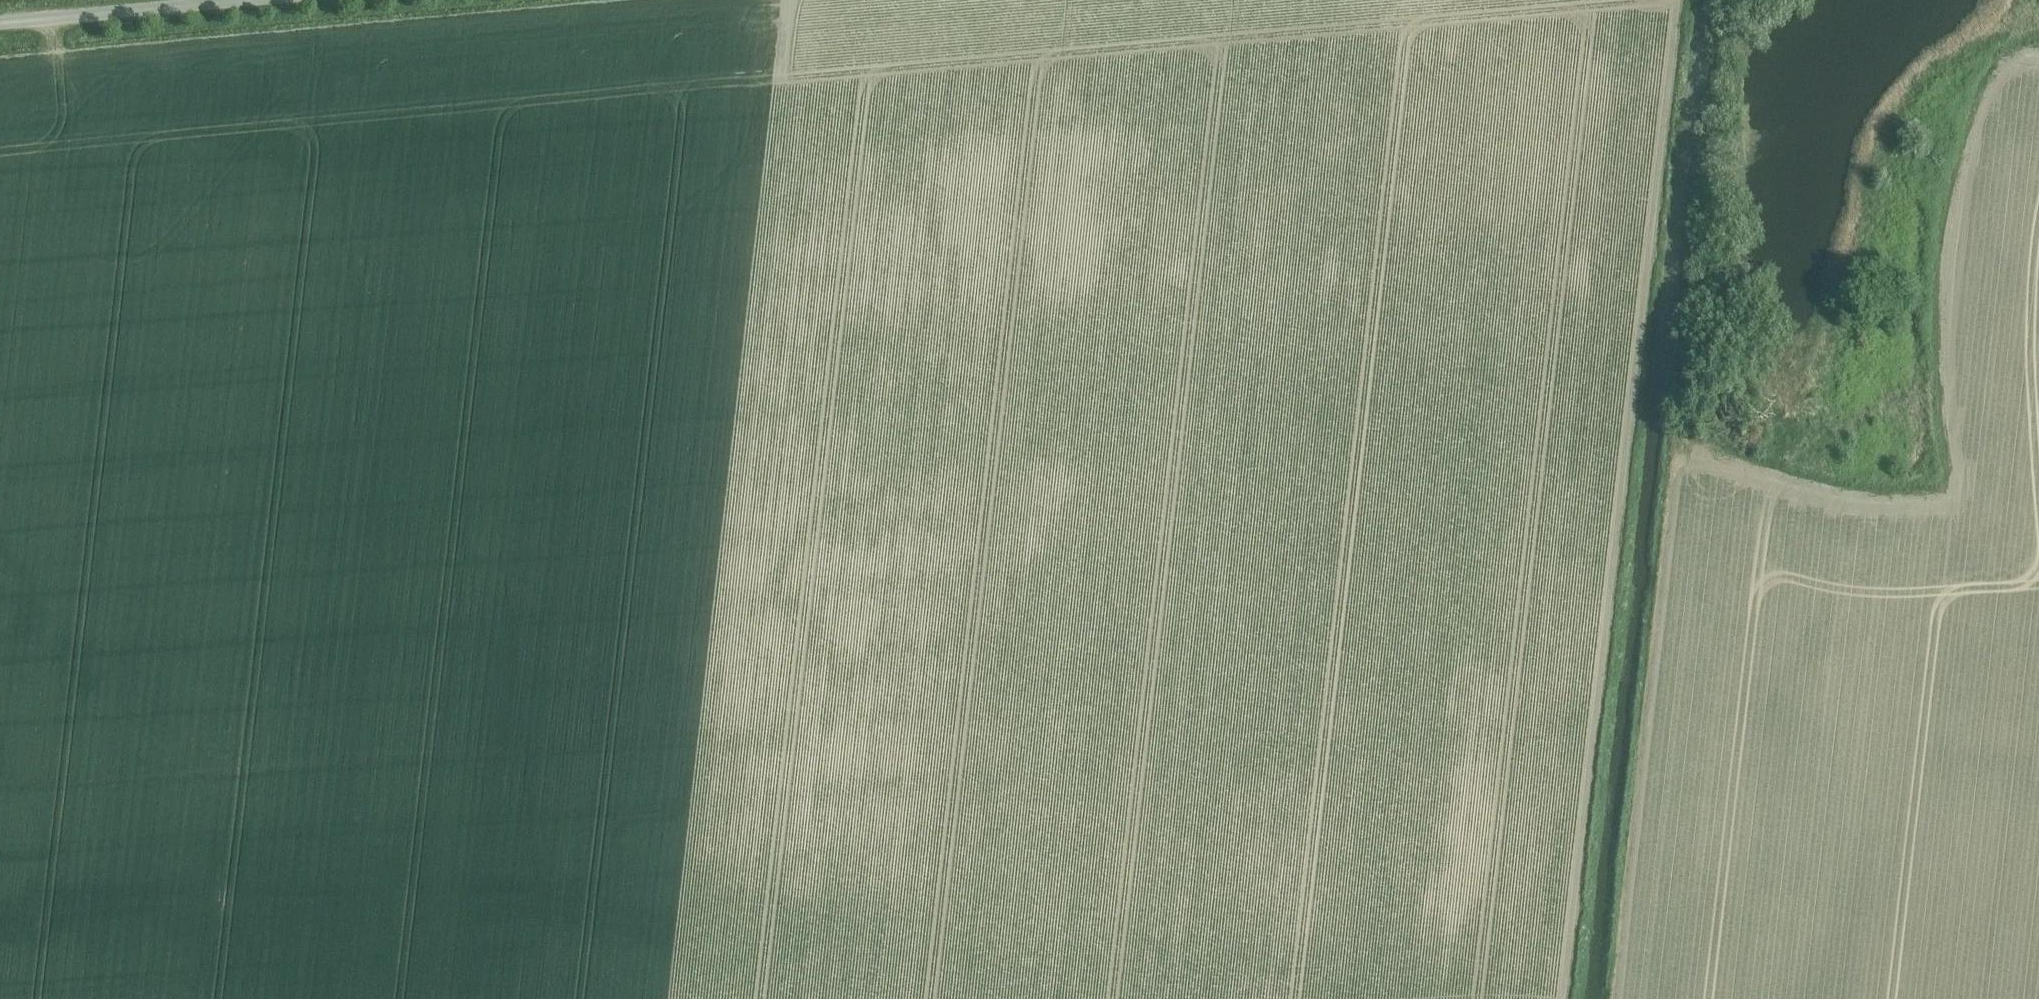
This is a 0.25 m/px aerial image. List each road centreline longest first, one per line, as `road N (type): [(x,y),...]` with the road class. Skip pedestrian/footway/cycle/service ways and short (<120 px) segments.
road 1 (unclassified): [(0,23),(243,0)]

